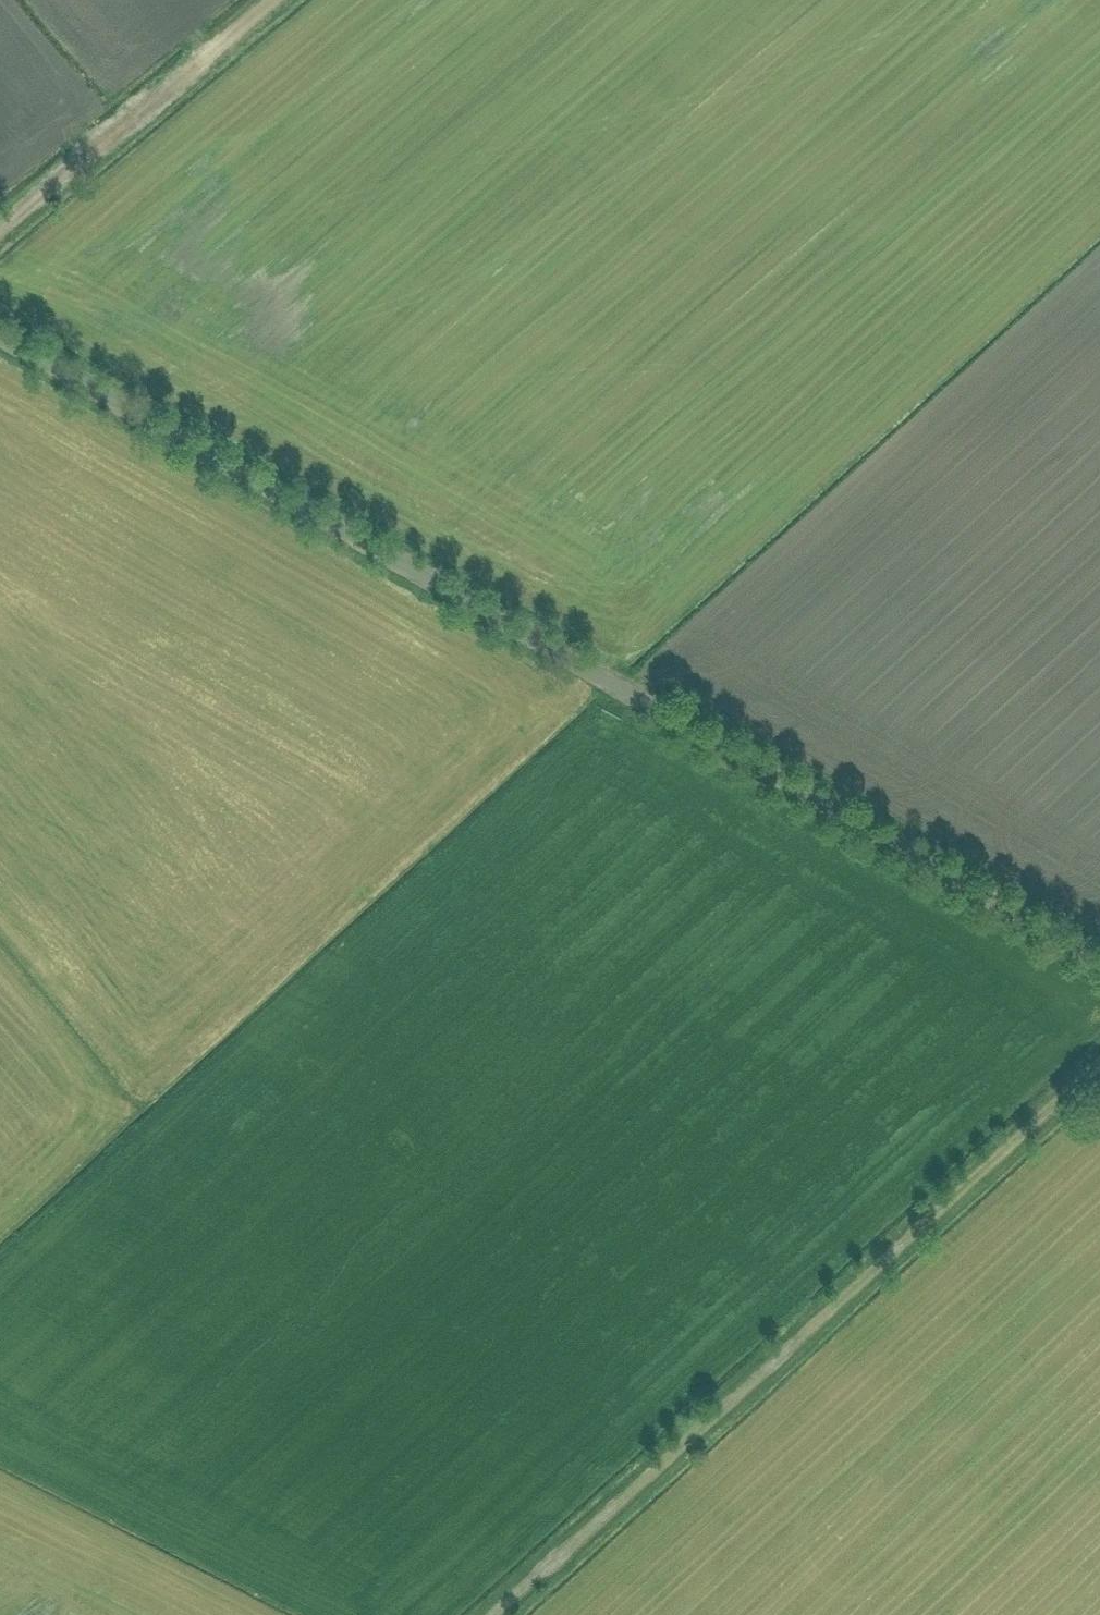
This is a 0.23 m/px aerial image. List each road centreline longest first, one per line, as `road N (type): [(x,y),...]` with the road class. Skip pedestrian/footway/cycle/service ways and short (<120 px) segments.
road 1 (unclassified): [(1099,963),(0,335)]
road 2 (track): [(1099,1064),(493,1614)]
road 3 (track): [(276,0),(0,231)]

